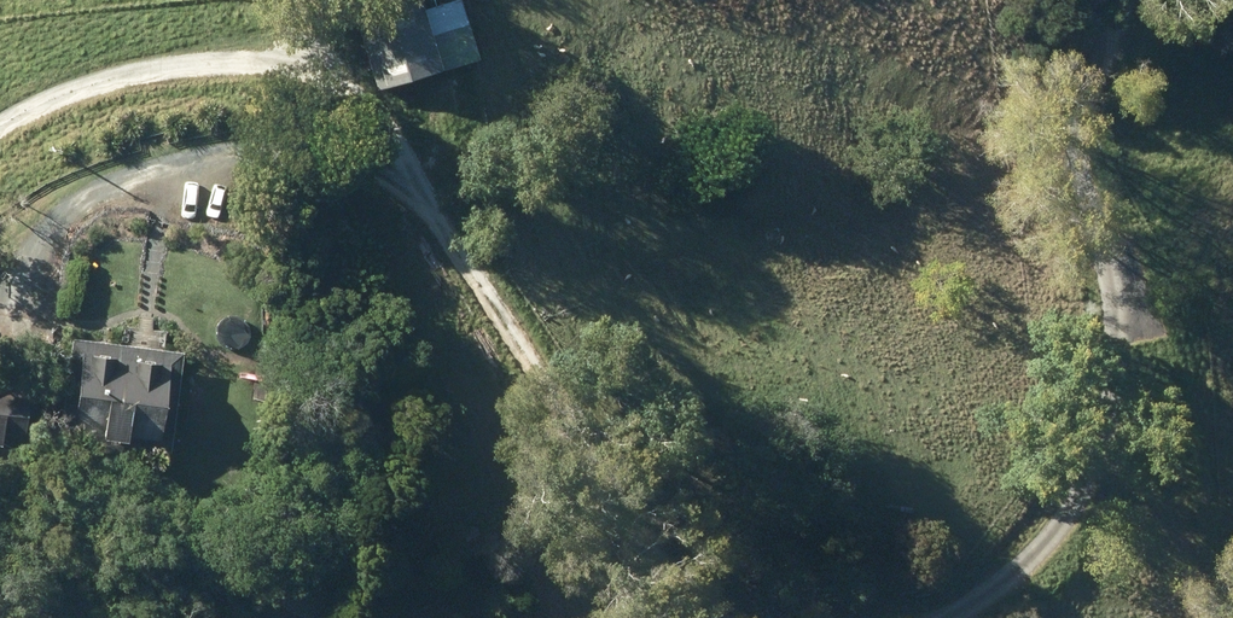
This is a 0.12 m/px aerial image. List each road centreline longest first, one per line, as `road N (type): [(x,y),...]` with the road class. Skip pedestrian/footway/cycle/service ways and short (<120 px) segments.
road 1 (track): [(728,617),(621,521),(365,108),(308,83),(232,68),(131,77),(0,138)]
road 2 (track): [(1106,0),(1061,93),(1071,178),(1122,300),(1099,428),(1031,551),(936,617)]
road 3 (track): [(467,272),(340,197),(167,182),(90,200),(25,253),(0,321)]

